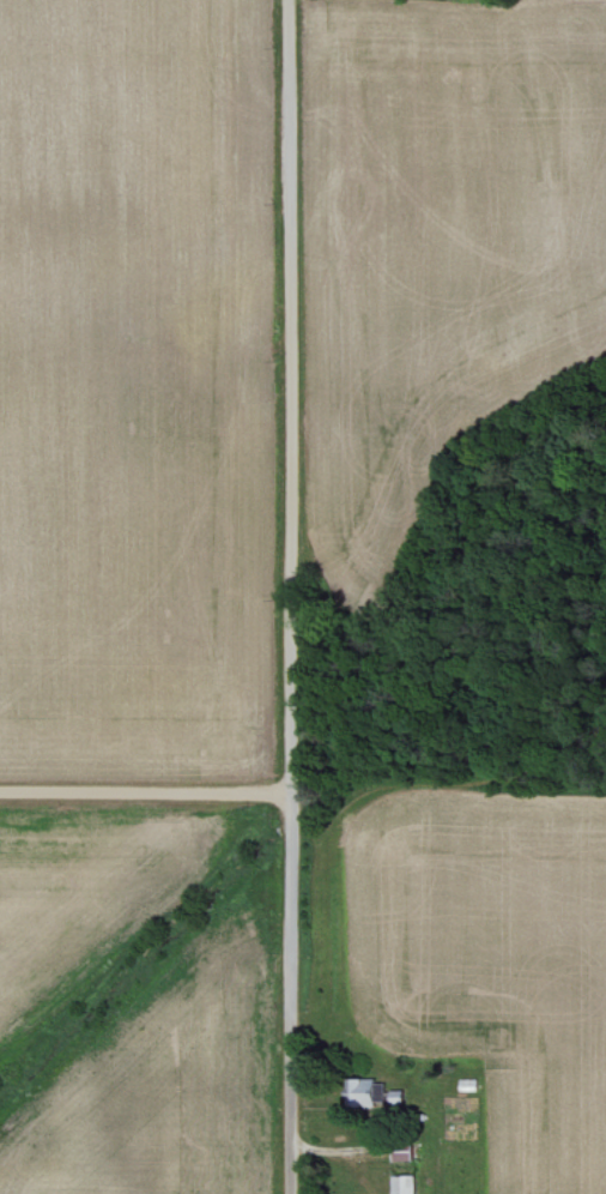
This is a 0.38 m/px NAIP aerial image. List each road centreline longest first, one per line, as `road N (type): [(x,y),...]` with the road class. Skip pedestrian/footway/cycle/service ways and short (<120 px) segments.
road 1 (residential): [(298,611),(292,0)]
road 2 (residential): [(295,1193),(296,794)]
road 3 (residential): [(198,794),(0,794)]
road 4 (residential): [(296,794),(298,611)]

